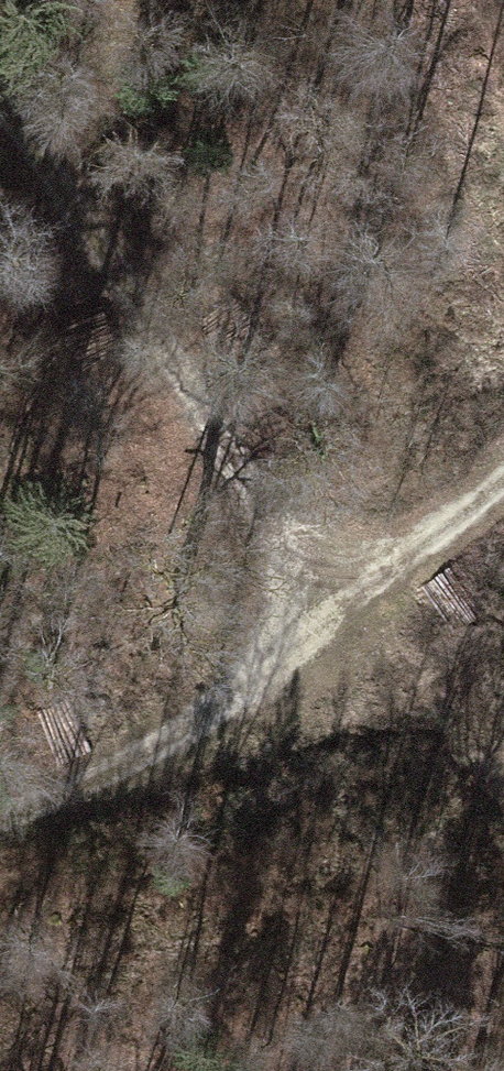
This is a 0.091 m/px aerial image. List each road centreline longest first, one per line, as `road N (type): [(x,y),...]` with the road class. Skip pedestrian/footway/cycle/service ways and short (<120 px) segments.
road 1 (track): [(0,82),(93,229),(366,567)]
road 2 (track): [(0,795),(234,672),(503,458)]
road 3 (track): [(503,750),(366,567)]

